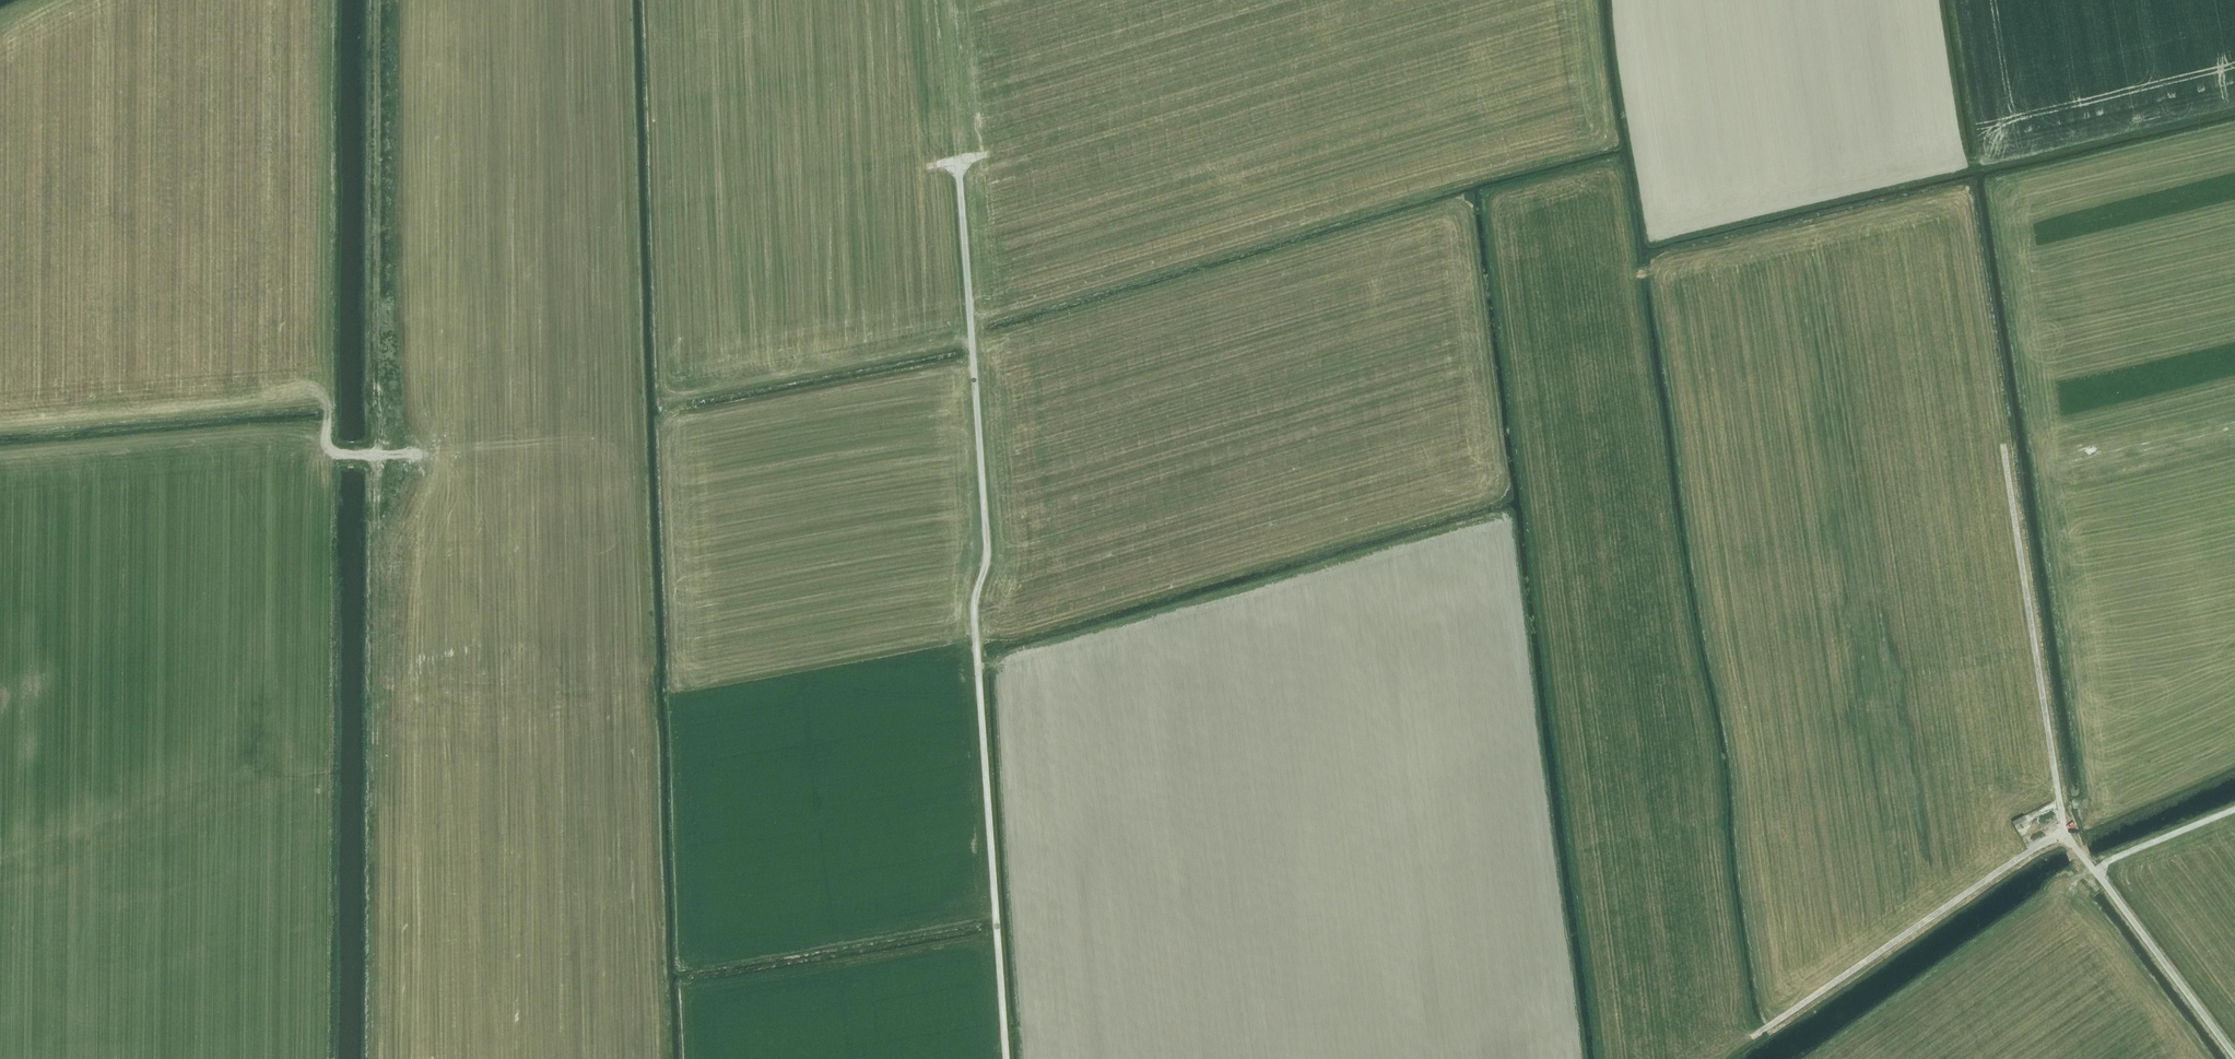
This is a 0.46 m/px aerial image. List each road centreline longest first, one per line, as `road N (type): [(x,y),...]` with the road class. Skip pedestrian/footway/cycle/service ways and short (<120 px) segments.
road 1 (track): [(2092,871),(2066,836),(2003,448)]
road 2 (unclassified): [(2233,1058),(2092,871),(2234,814)]
road 3 (track): [(2066,836),(1754,1036)]

